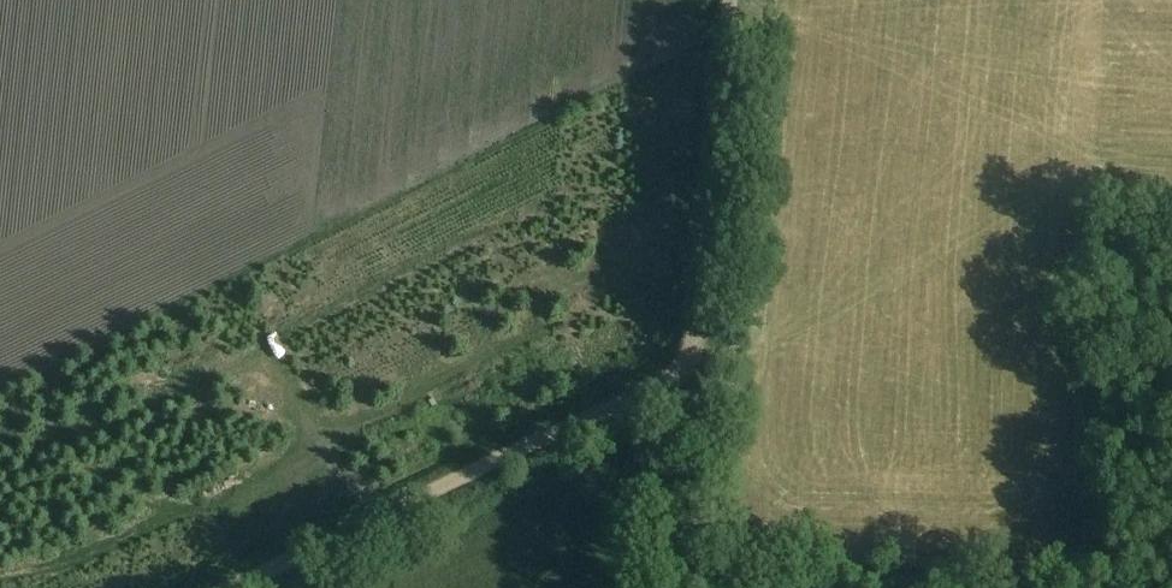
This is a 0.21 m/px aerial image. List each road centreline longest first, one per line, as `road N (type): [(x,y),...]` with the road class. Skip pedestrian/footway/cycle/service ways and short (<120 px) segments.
road 1 (track): [(732,0),(692,368),(229,587)]

